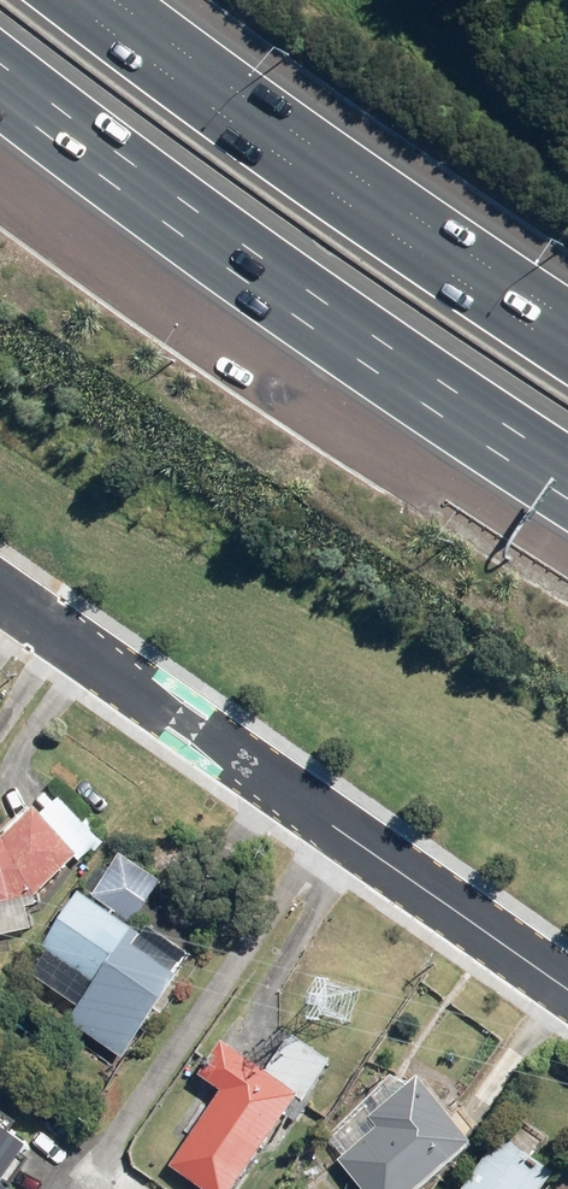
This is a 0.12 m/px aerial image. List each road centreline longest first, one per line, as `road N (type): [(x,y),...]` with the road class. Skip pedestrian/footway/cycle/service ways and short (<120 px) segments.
road 1 (motorway): [(567,467),(0,62)]
road 2 (residential): [(0,592),(567,985)]
road 3 (motorway): [(71,0),(267,149),(567,352)]

